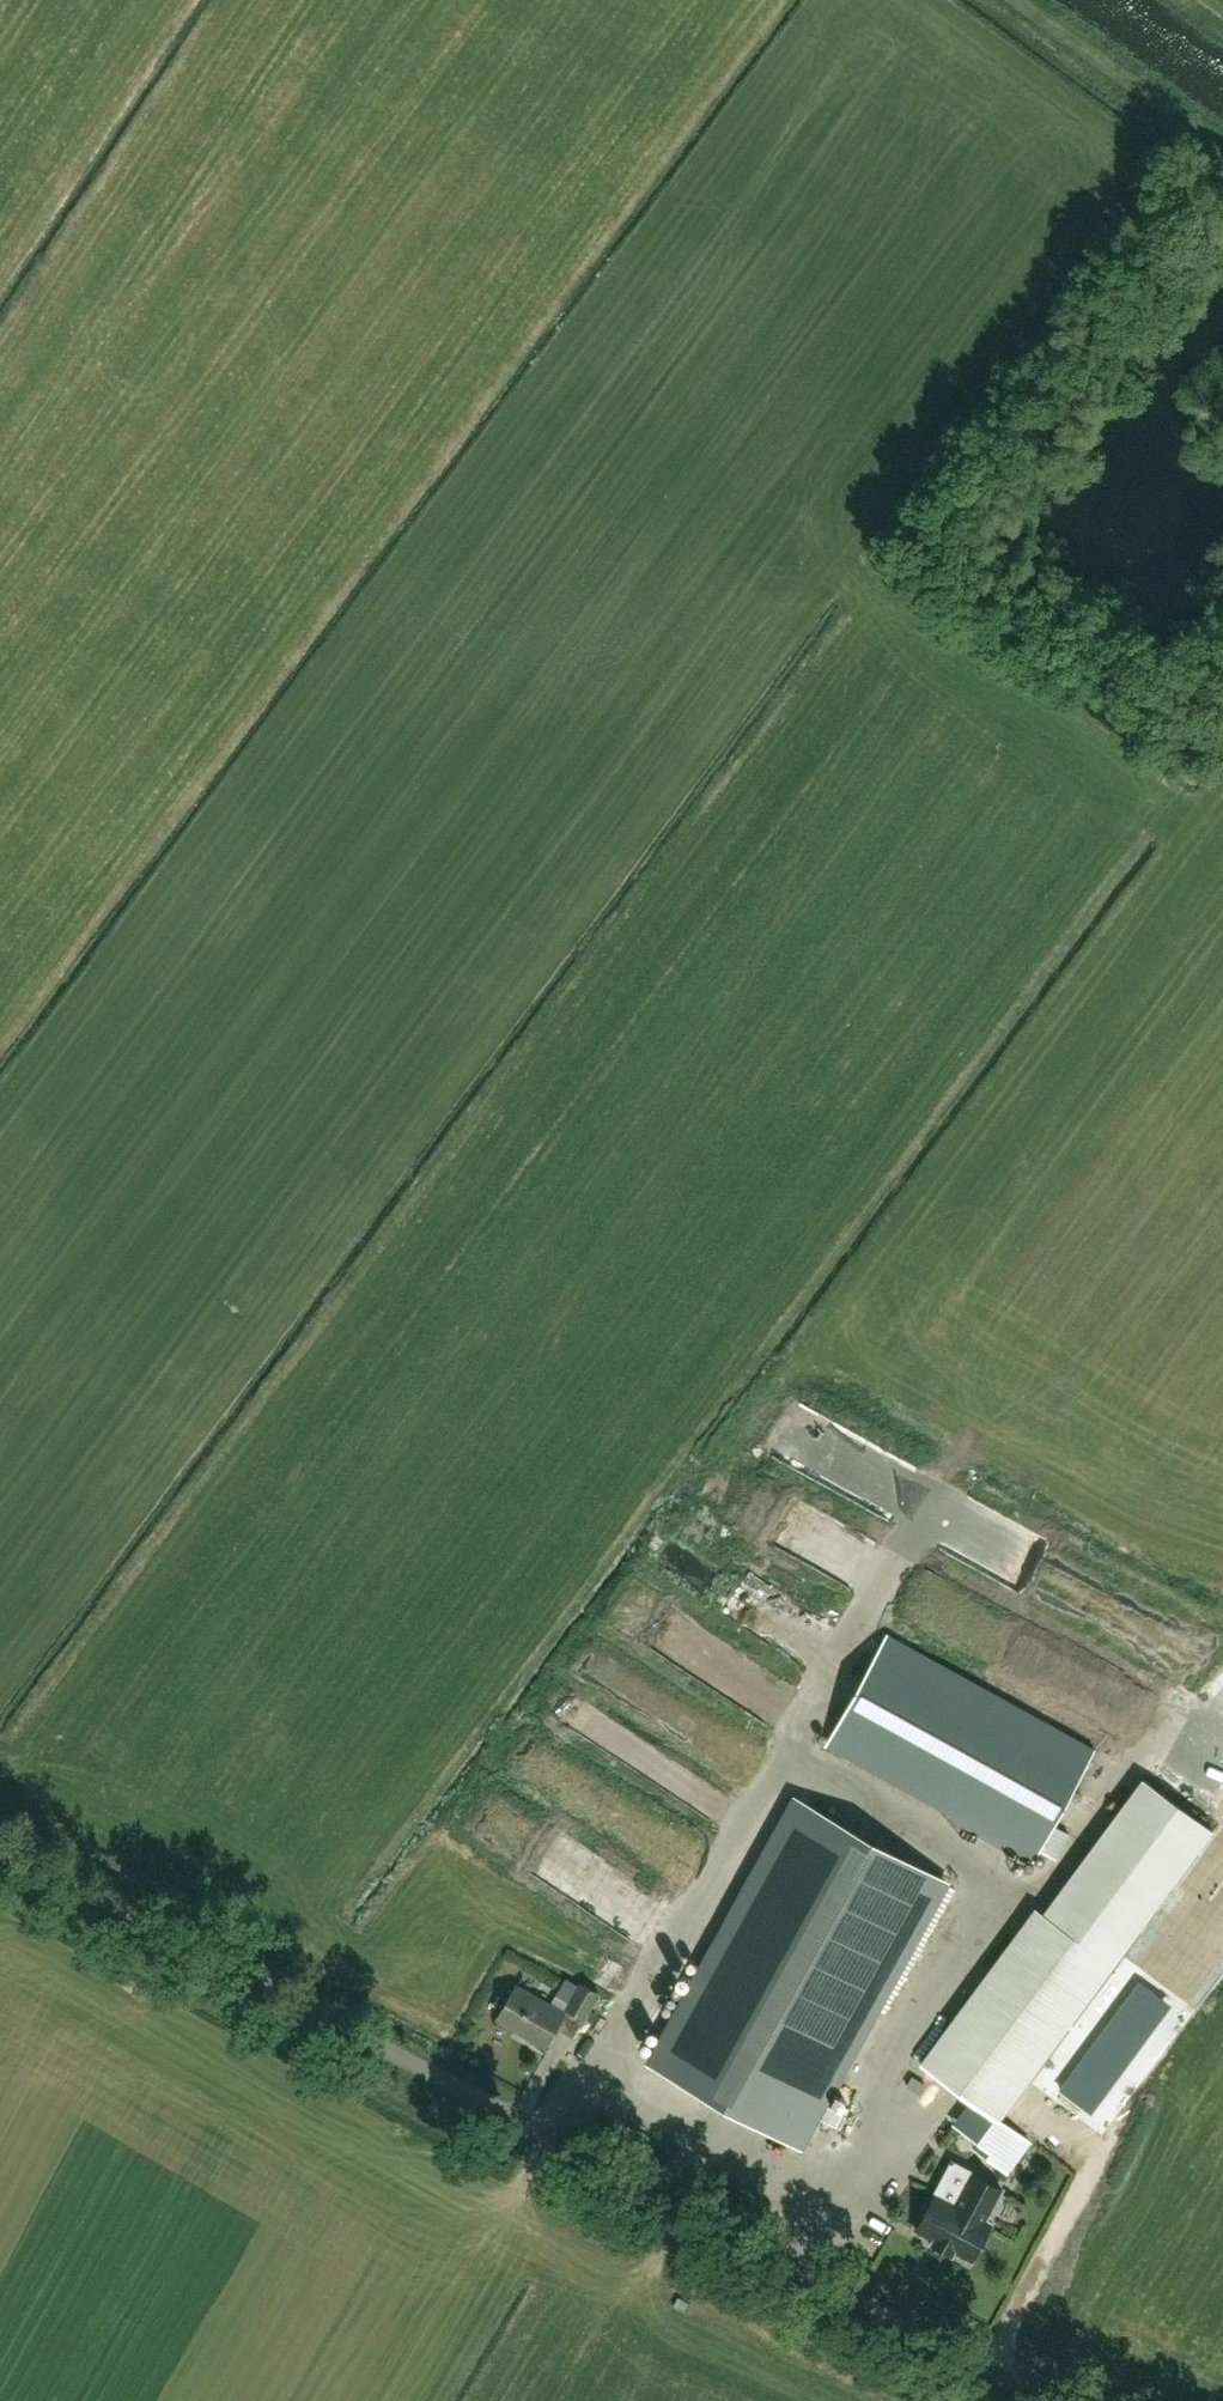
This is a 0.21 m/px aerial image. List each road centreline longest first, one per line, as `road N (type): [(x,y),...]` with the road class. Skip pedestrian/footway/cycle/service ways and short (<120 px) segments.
road 1 (unclassified): [(1053,2400),(0,1839)]

